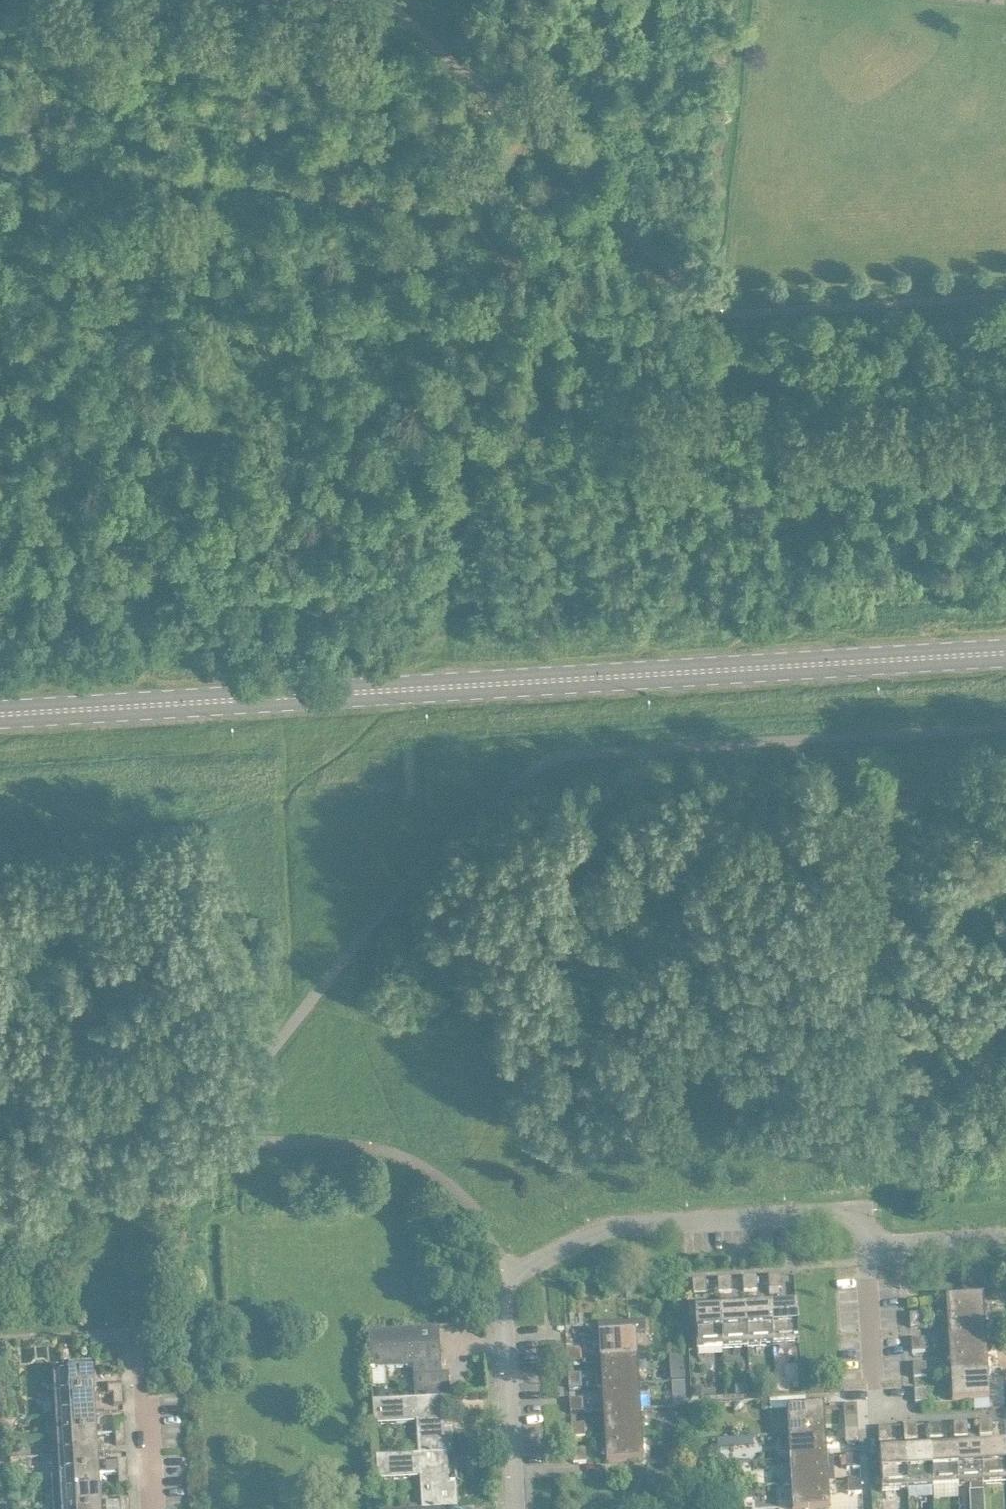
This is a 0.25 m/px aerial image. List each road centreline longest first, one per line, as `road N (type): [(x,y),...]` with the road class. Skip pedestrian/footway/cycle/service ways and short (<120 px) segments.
road 1 (tertiary): [(0,724),(1005,662)]
road 2 (residential): [(516,1508),(504,1319),(506,1285),(518,1271),(612,1223),(836,1209),(856,1219),(871,1242)]
road 3 (residential): [(156,1508),(140,1306)]
road 4 (residential): [(871,1242),(877,1413)]
road 5 (residential): [(871,1242),(1005,1235)]

